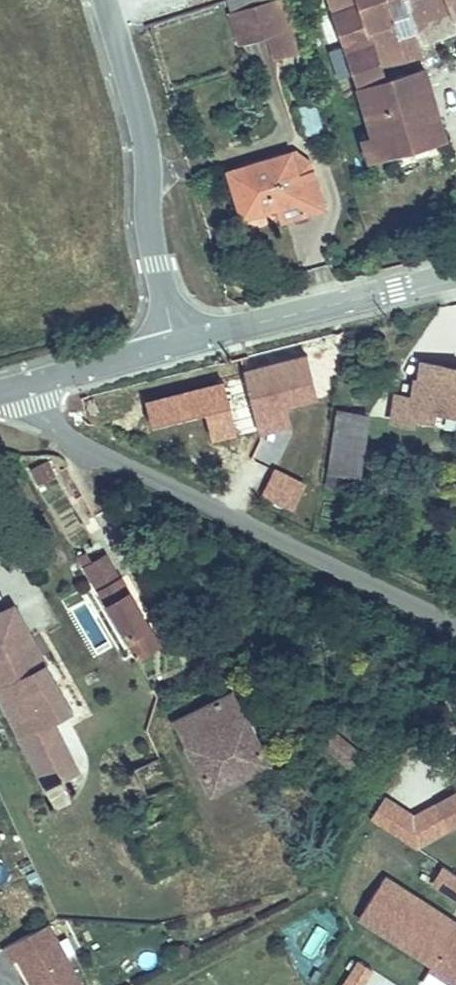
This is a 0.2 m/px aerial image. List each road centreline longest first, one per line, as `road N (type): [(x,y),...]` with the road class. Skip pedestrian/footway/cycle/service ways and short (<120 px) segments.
road 1 (residential): [(26,386),(48,424),(98,457),(455,627)]
road 2 (tertiary): [(106,2),(146,143),(151,231),(175,345)]
road 3 (tertiary): [(175,345),(455,276)]
road 4 (tertiary): [(26,386),(175,345)]

